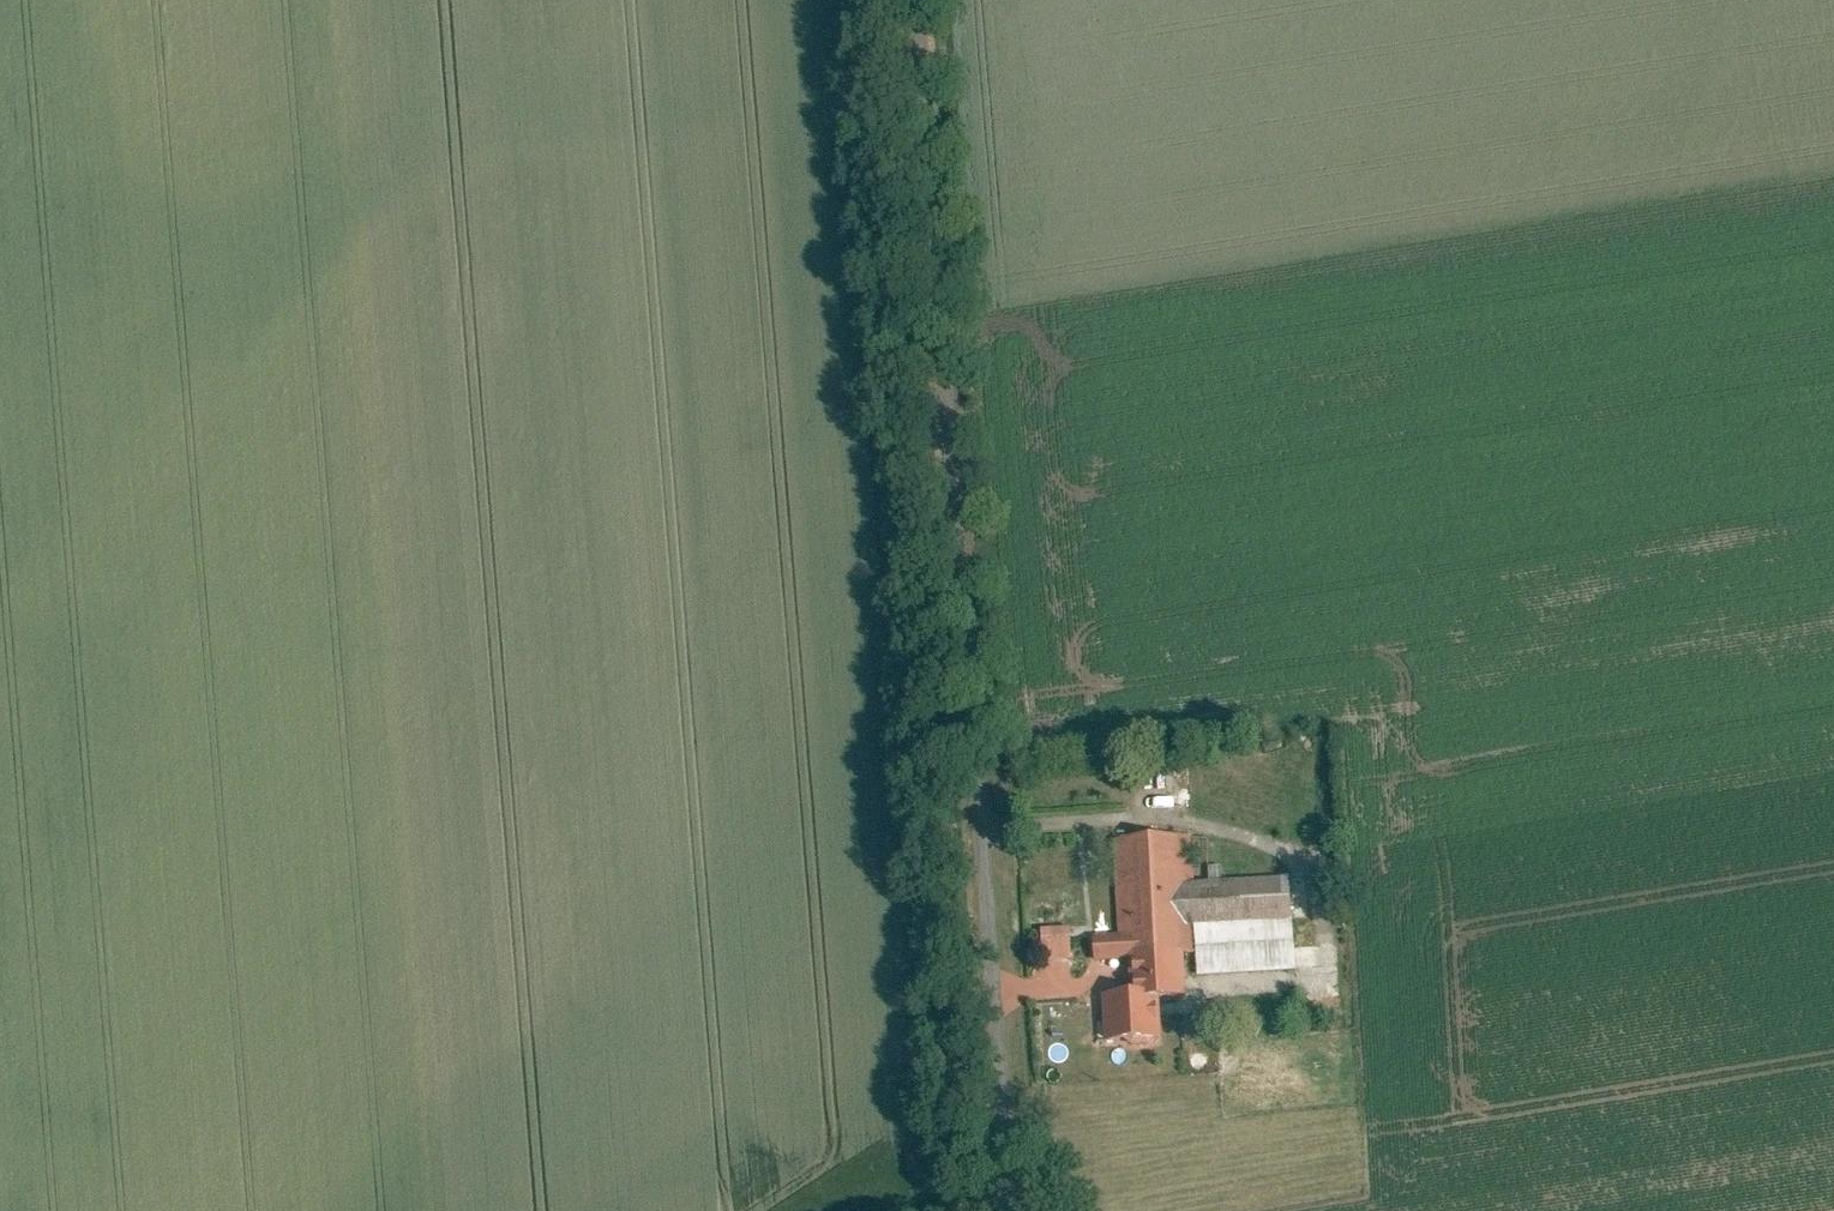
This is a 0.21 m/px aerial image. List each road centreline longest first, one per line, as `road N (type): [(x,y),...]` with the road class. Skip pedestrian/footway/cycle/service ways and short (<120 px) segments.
road 1 (unclassified): [(981,1210),(995,1157),(978,825),(910,0)]

